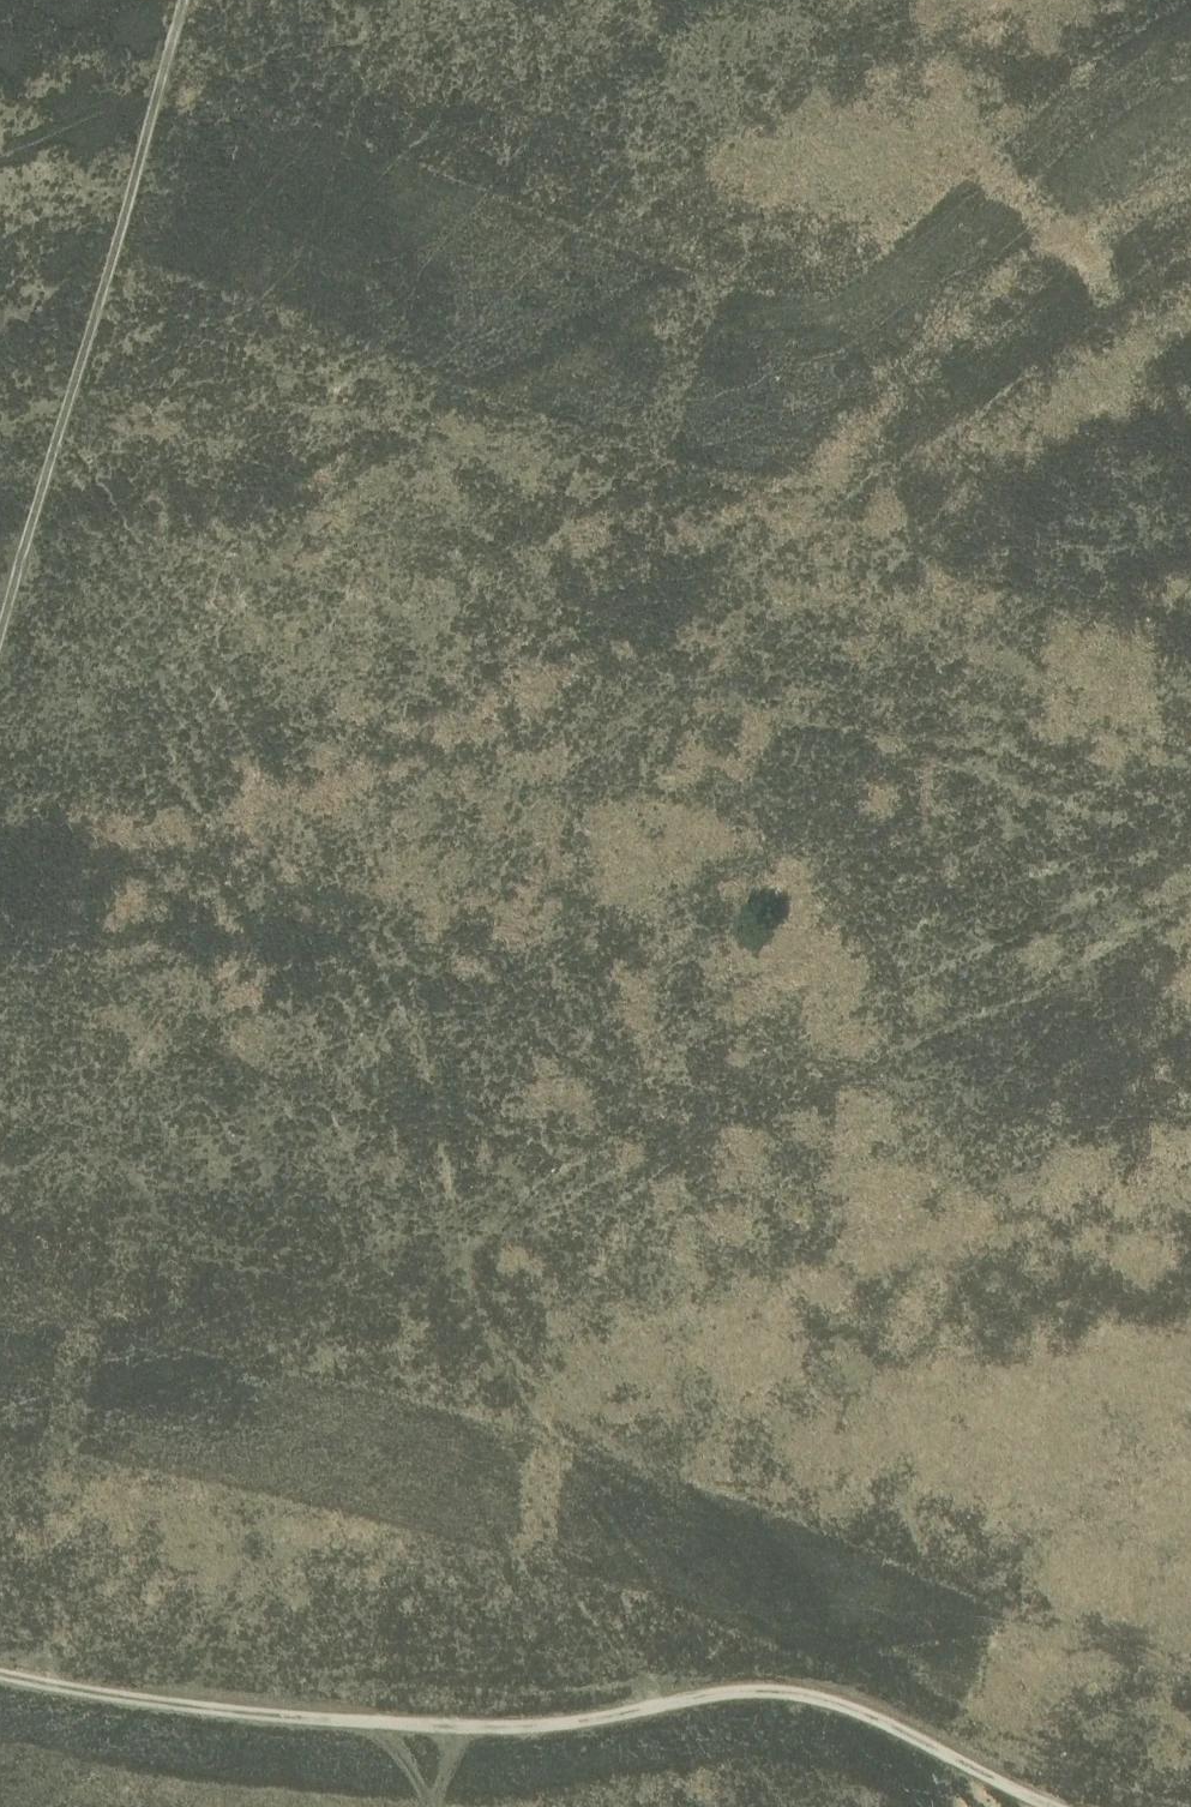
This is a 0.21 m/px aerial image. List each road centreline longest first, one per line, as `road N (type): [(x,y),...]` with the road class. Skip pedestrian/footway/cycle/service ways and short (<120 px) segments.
road 1 (track): [(1045,1806),(894,1730),(778,1684),(585,1721),(469,1729),(243,1713),(0,1669)]
road 2 (track): [(0,616),(181,0)]

